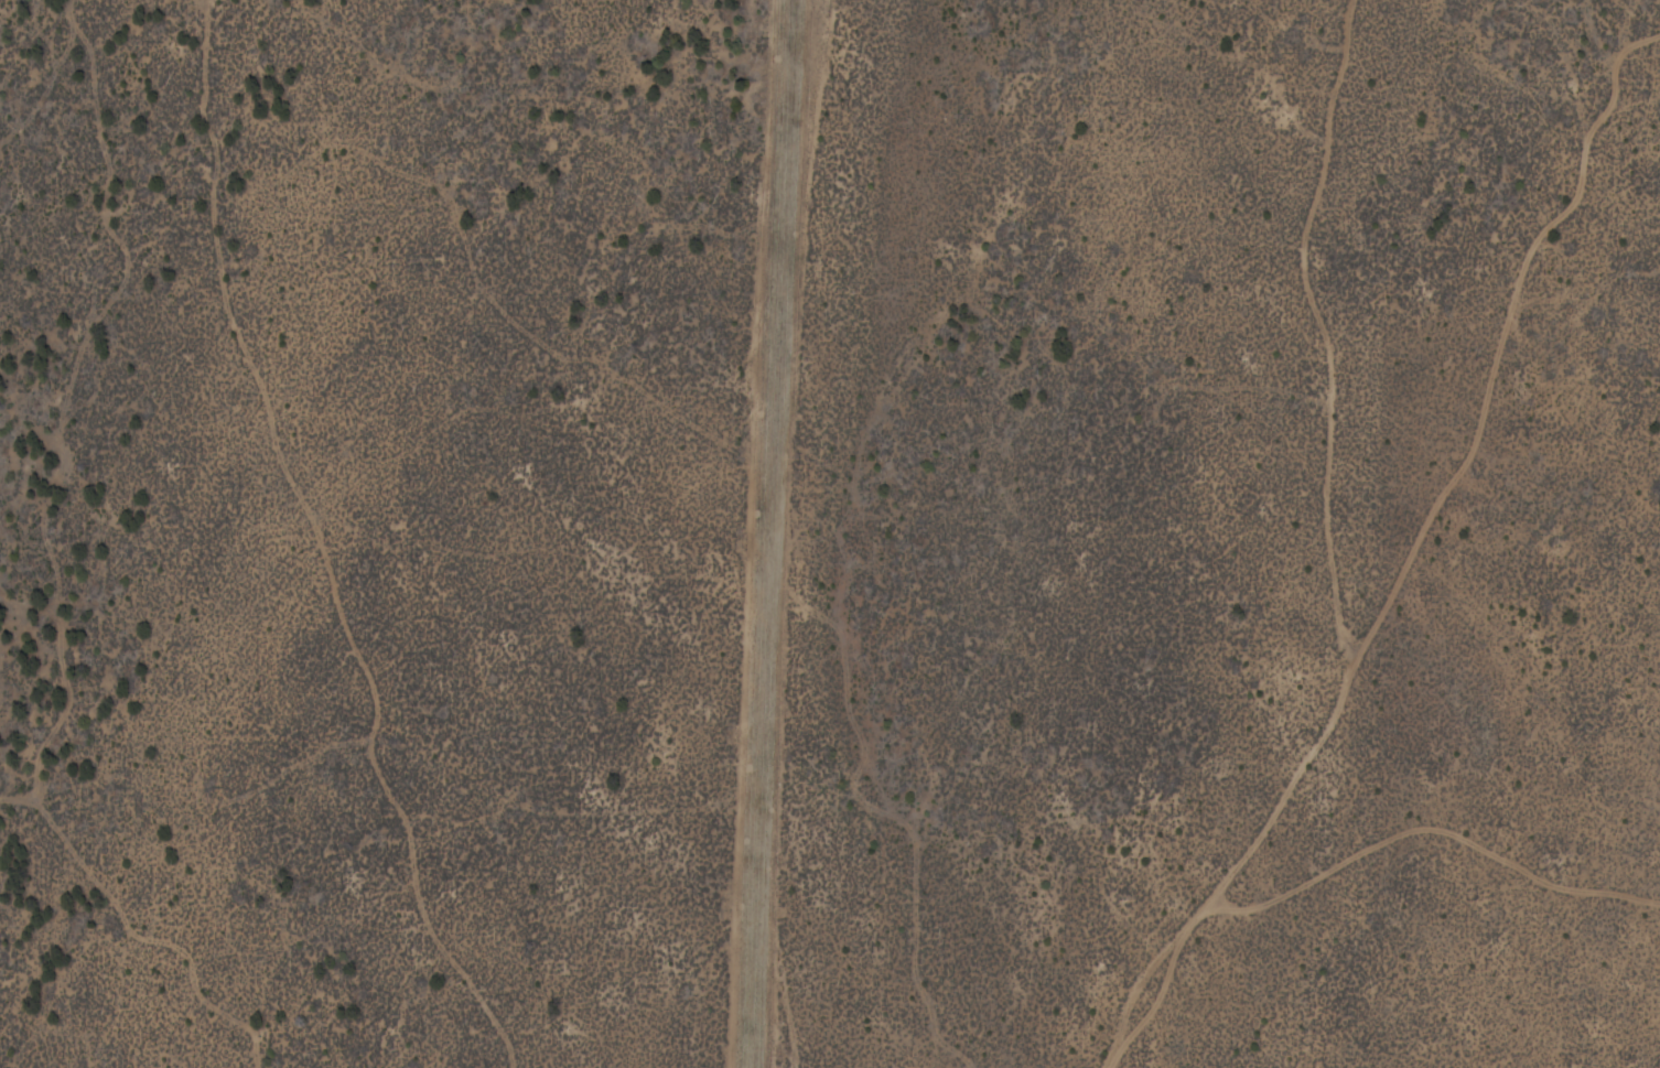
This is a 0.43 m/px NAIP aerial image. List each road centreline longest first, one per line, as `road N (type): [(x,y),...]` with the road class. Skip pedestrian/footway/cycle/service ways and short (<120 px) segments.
road 1 (track): [(1124,1067),(1489,526),(1629,174),(1659,122)]
road 2 (track): [(849,0),(836,151),(770,450),(800,684),(814,1067)]

